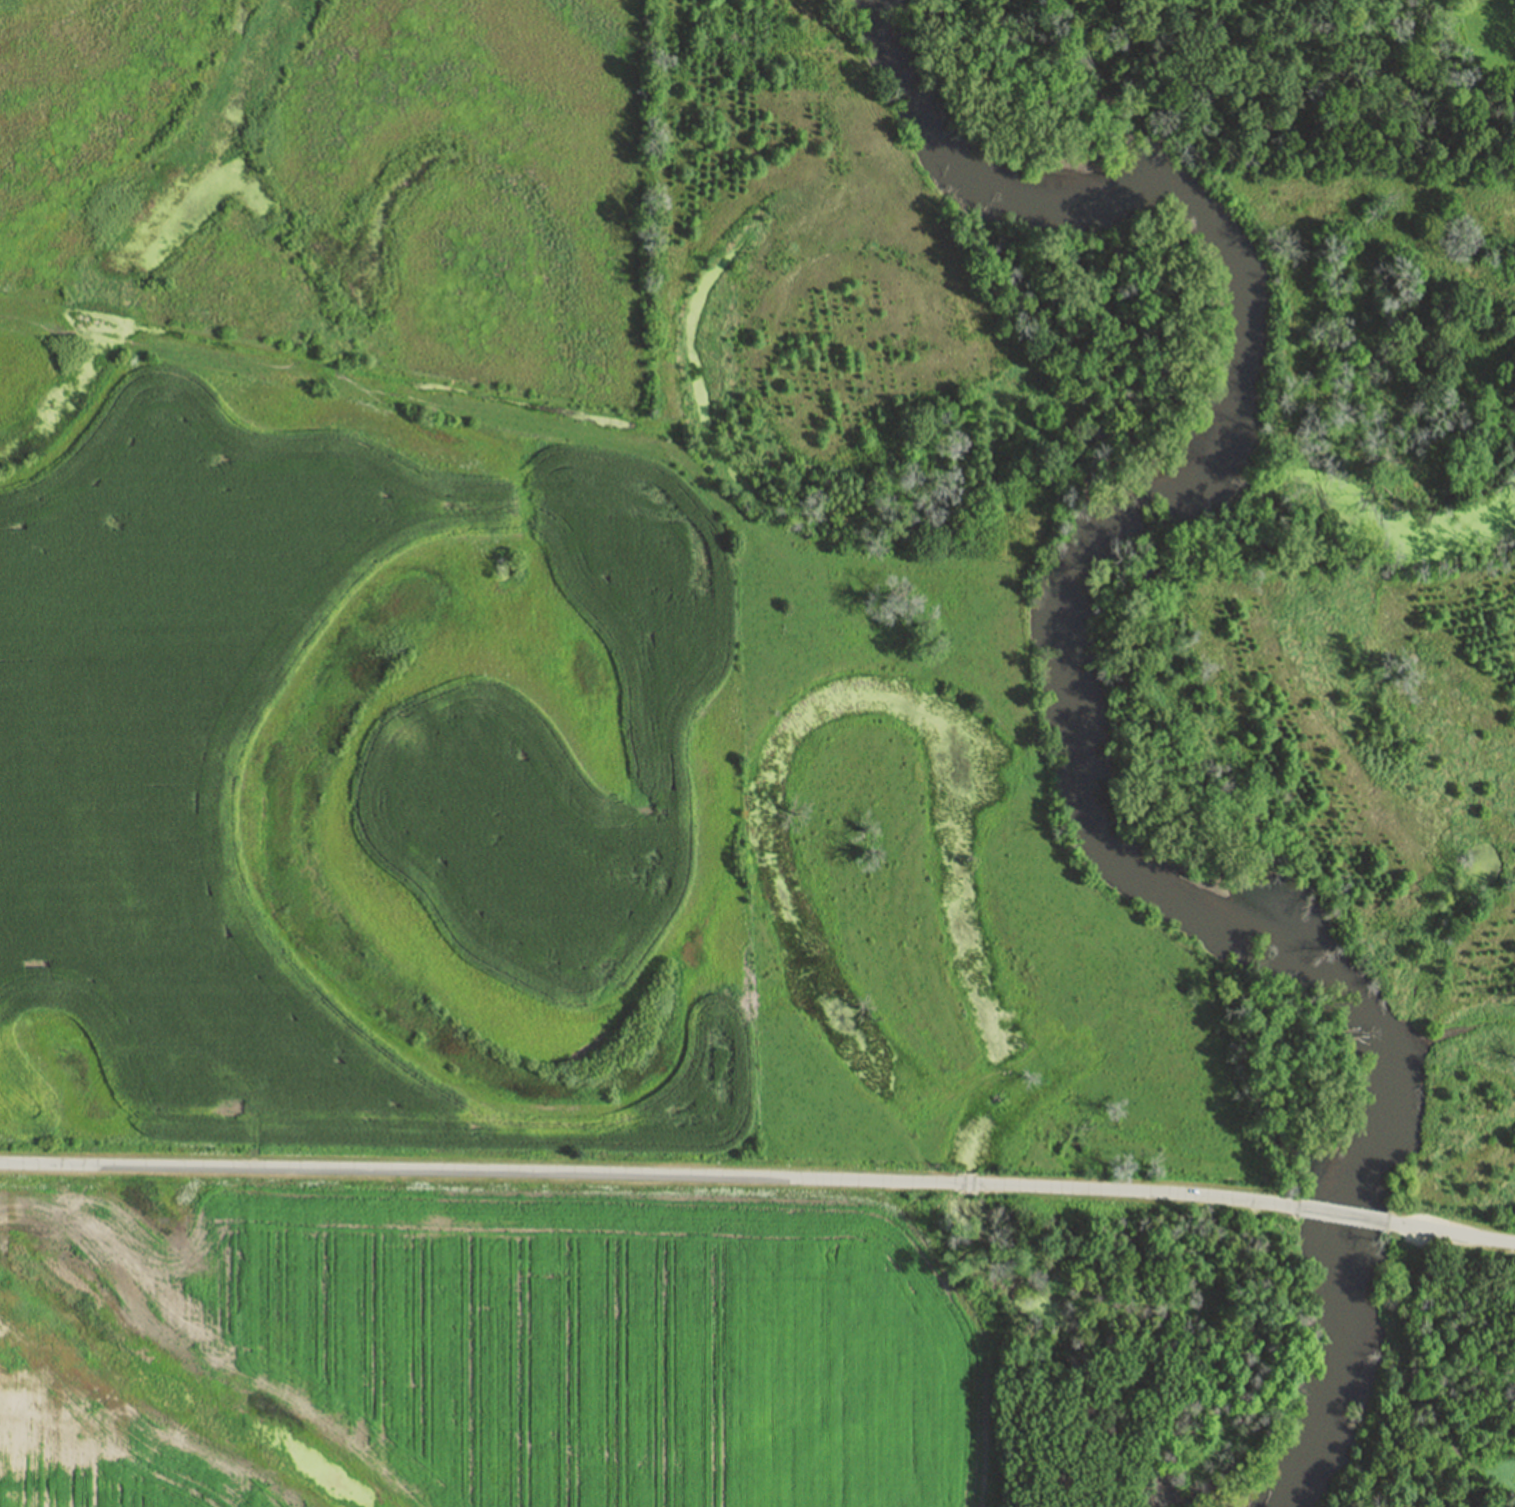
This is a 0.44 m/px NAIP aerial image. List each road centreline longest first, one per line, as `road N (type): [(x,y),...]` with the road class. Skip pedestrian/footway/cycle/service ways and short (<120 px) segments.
road 1 (residential): [(1316,1214),(1121,1194),(0,1164)]
road 2 (track): [(1258,1205),(1248,1236),(1213,1262),(1200,1318),(1161,1332),(1137,1473),(1119,1506)]

